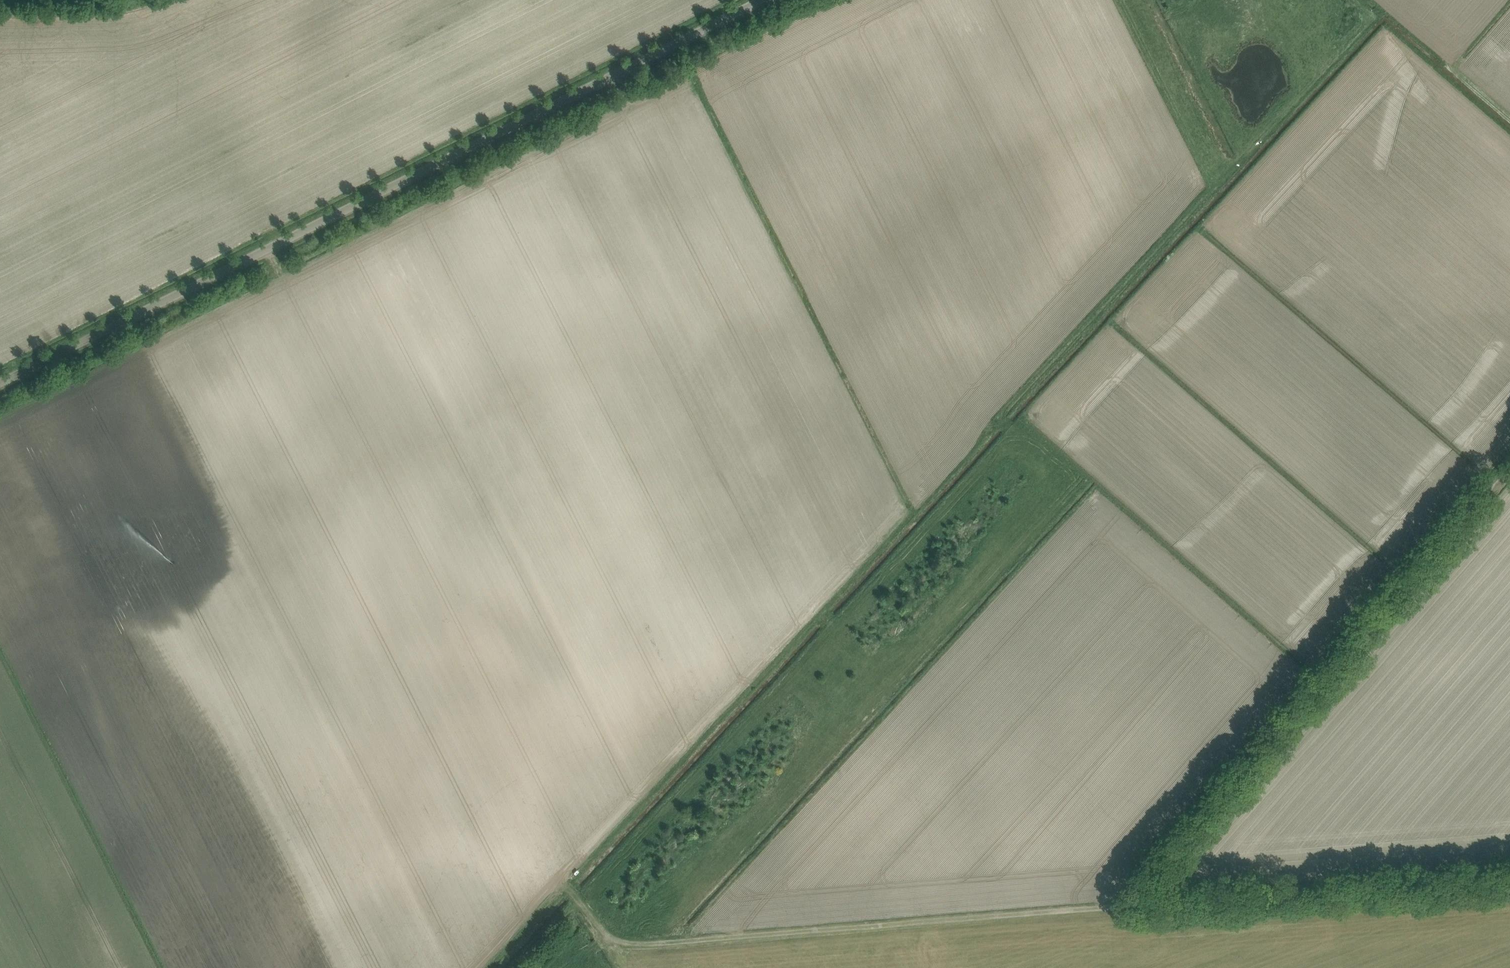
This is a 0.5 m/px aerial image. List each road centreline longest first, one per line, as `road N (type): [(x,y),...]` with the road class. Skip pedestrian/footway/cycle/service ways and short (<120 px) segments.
road 1 (unclassified): [(0,383),(762,0)]
road 2 (track): [(1132,904),(620,940),(567,887)]
road 3 (track): [(1132,904),(1509,465)]
road 4 (track): [(1509,877),(1132,904)]

